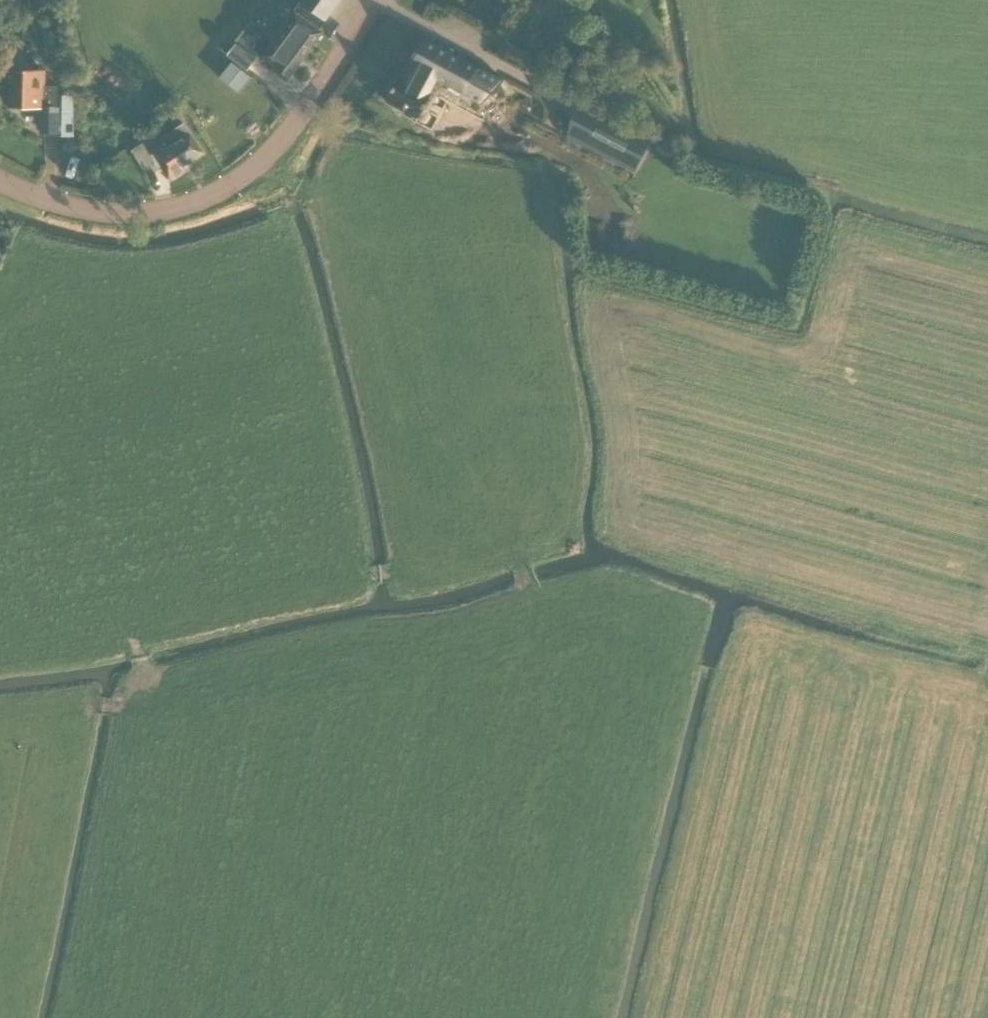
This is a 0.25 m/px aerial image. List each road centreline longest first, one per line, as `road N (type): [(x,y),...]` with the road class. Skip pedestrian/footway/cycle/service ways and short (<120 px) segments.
road 1 (tertiary): [(0,182),(94,212),(145,214),(229,186),(299,121),(377,0)]

